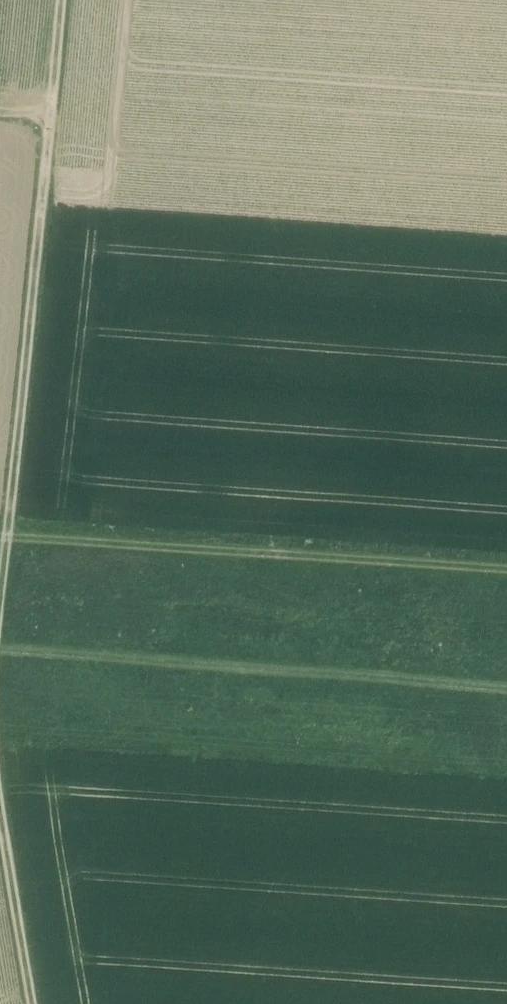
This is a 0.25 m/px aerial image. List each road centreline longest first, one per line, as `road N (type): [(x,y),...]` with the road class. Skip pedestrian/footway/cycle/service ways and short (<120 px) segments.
road 1 (track): [(0,614),(61,0)]
road 2 (track): [(35,1003),(0,795)]

